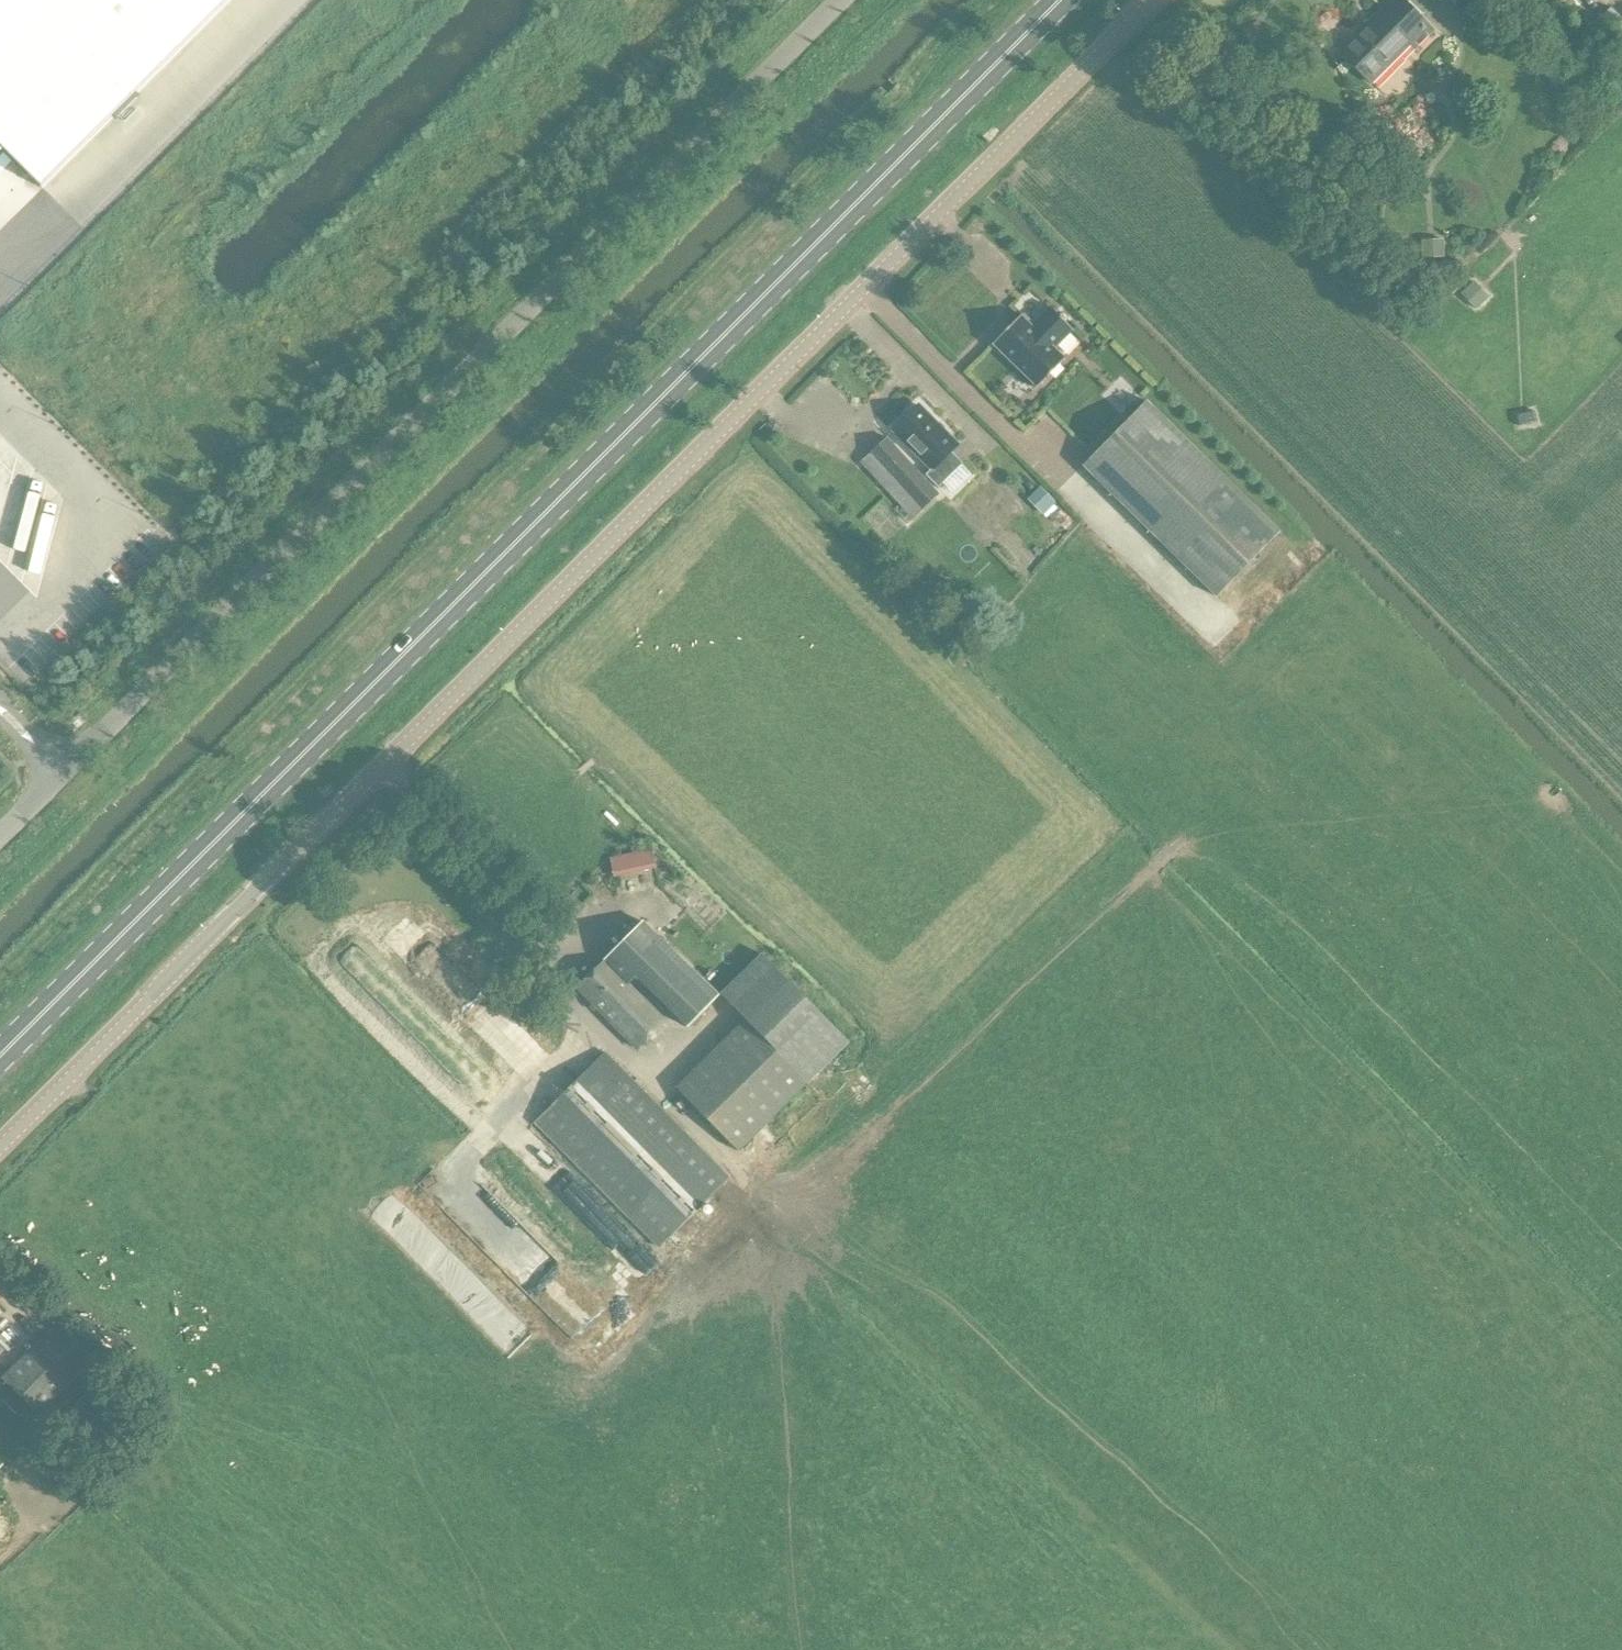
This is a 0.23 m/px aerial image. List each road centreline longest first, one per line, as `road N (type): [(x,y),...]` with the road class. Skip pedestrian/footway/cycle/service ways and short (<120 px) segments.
road 1 (unclassified): [(0,1149),(1154,0)]
road 2 (secondary): [(0,1060),(346,725),(1068,0)]
road 3 (unclassified): [(0,834),(840,0)]

